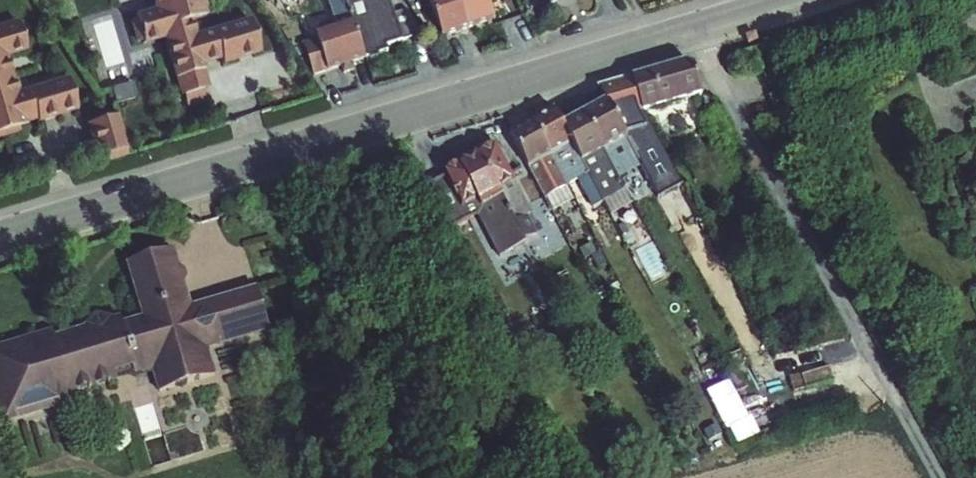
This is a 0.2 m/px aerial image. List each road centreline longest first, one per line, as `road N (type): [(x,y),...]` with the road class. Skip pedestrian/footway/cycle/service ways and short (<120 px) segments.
road 1 (secondary): [(793,0),(0,238)]
road 2 (track): [(690,34),(945,477)]

